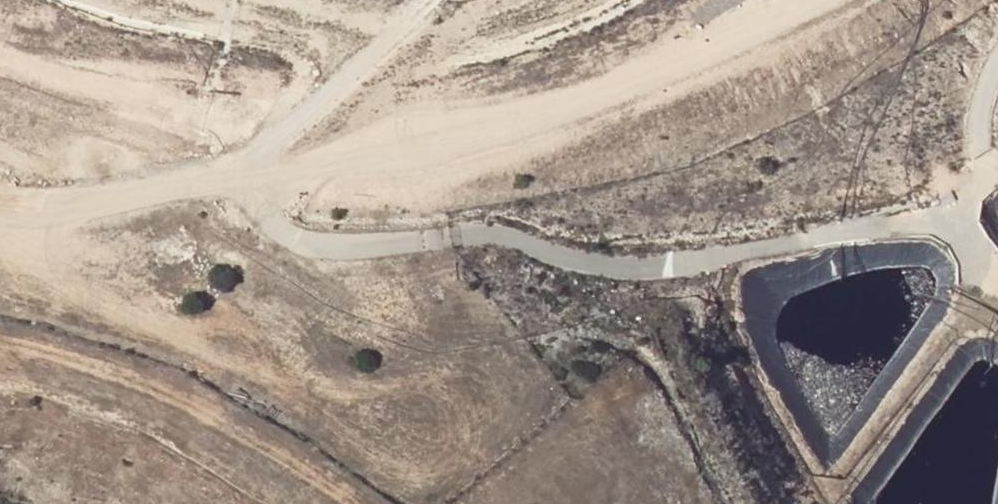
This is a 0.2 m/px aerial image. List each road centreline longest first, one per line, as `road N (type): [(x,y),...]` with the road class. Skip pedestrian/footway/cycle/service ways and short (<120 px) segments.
road 1 (track): [(245,181),(291,241),(480,238),(634,266),(680,265),(933,220),(972,193),(976,119),(997,57)]
road 2 (track): [(0,203),(60,210),(293,173),(636,81),(812,0)]

